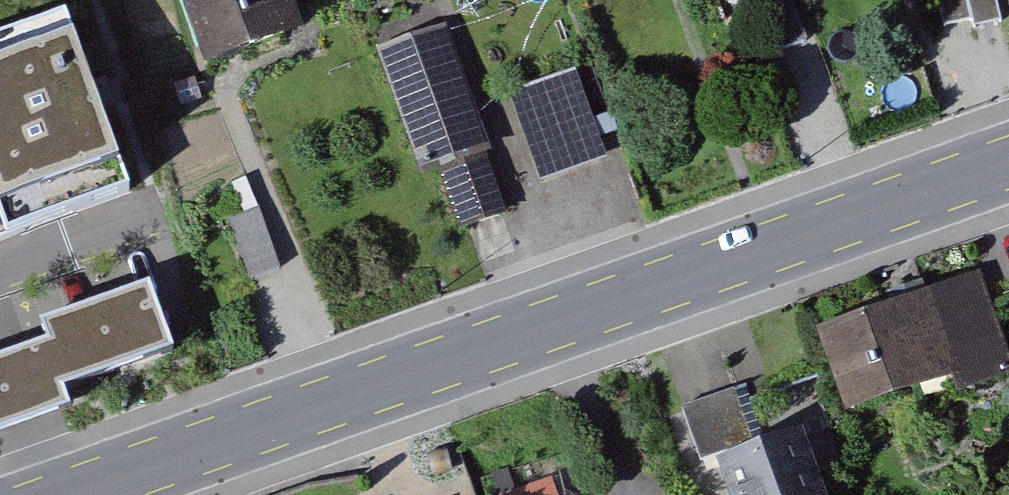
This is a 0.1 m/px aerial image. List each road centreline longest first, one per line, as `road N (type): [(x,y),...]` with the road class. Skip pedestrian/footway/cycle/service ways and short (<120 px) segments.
road 1 (primary): [(69,494),(1008,164)]

